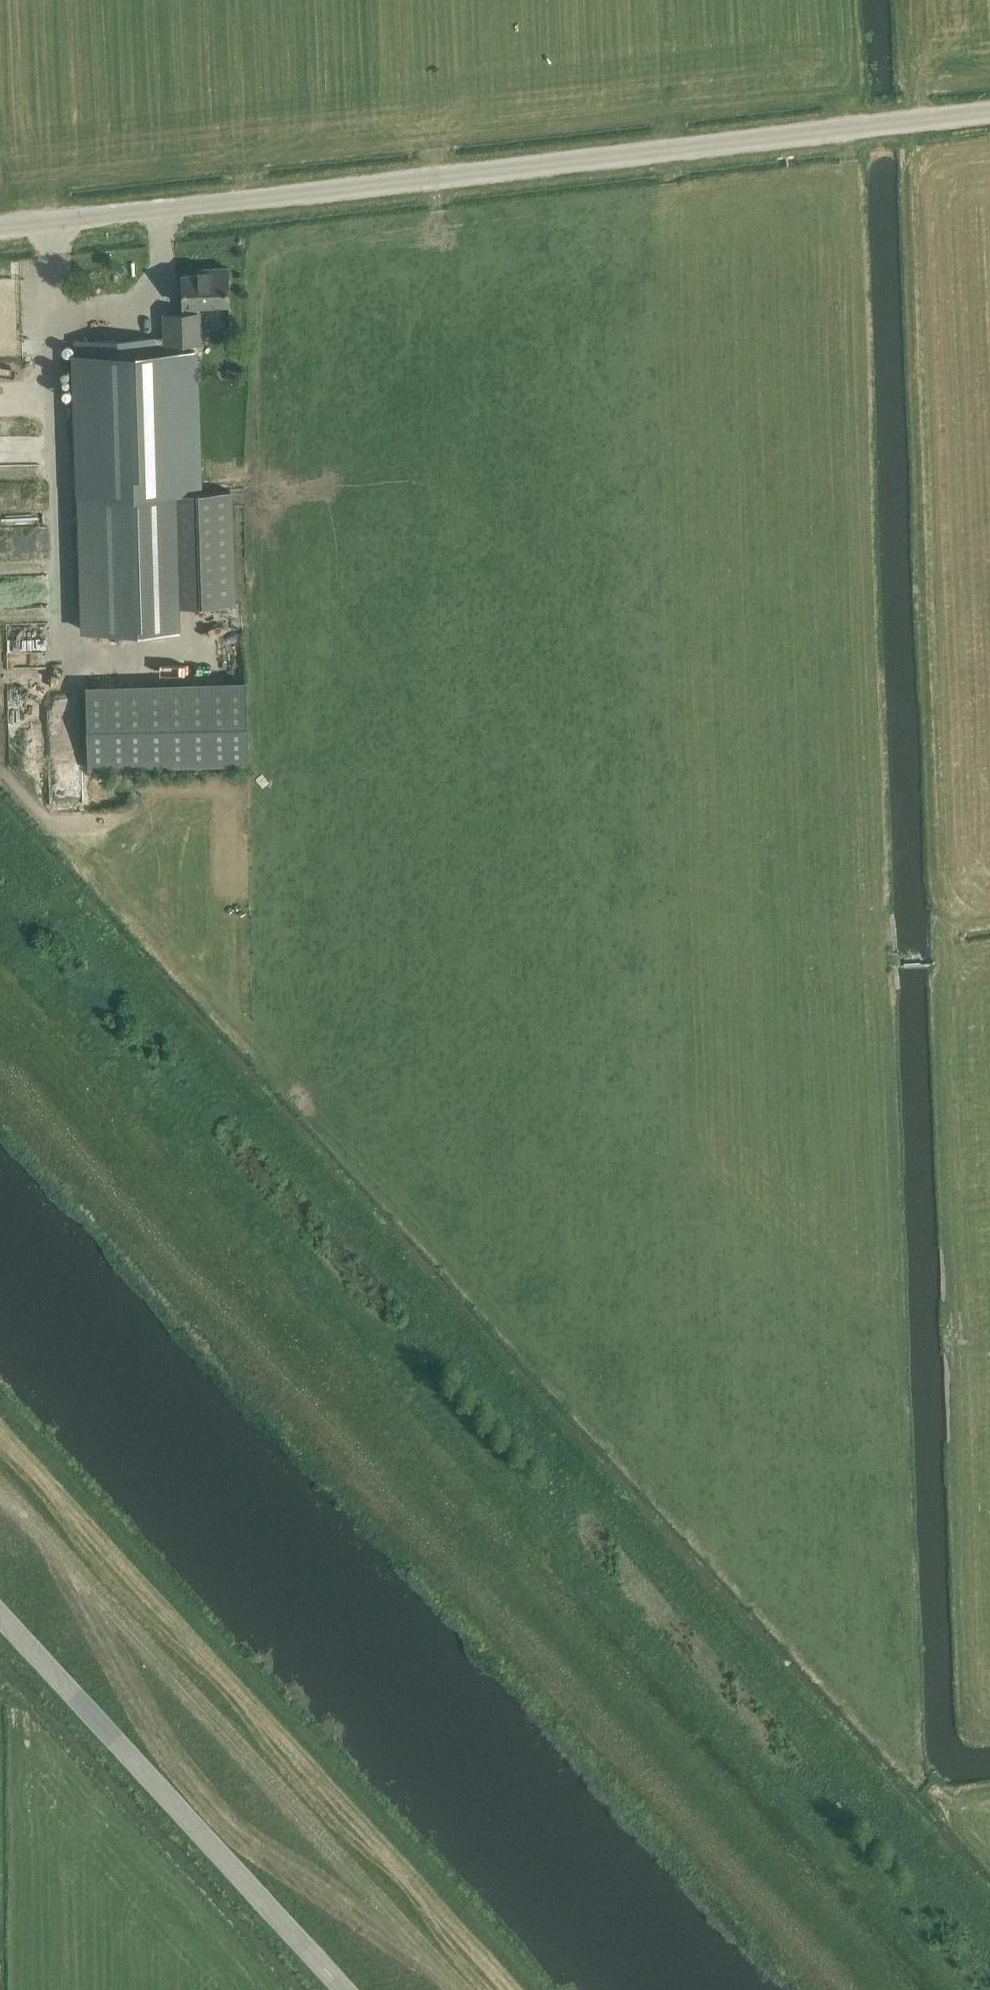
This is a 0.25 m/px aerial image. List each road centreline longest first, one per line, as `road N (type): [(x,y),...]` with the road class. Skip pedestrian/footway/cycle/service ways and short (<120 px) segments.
road 1 (unclassified): [(0,227),(989,111)]
road 2 (unclassified): [(333,1989),(0,1615)]

